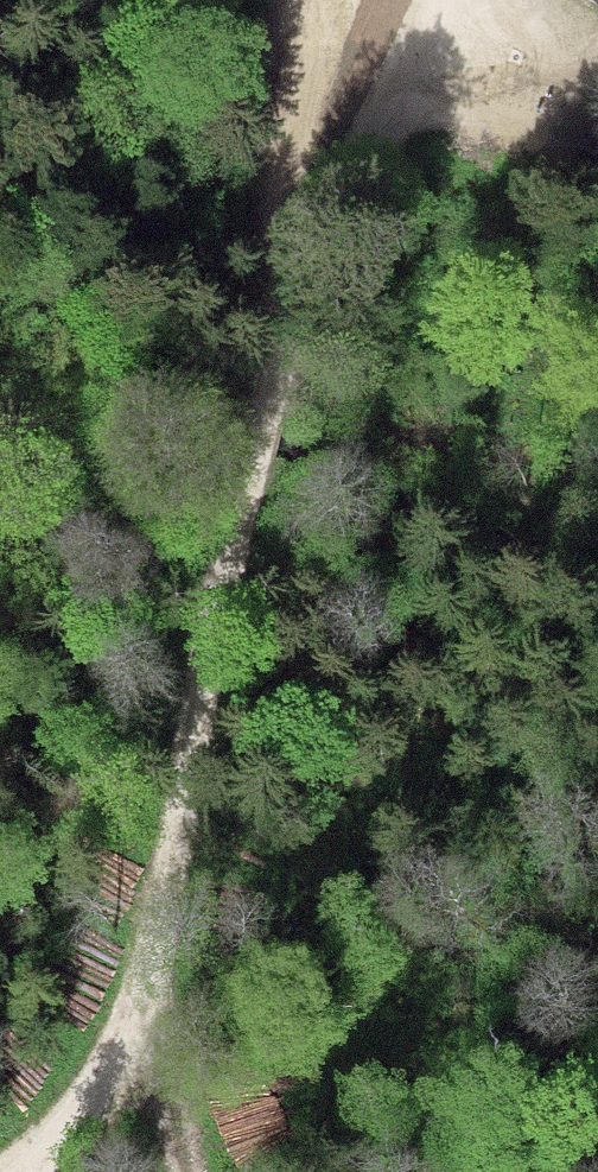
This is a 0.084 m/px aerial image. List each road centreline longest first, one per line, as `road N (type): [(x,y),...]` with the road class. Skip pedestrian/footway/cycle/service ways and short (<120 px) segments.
road 1 (track): [(5,1171),(40,1154),(91,1098),(142,977),(283,356),(428,0)]
road 2 (track): [(311,0),(316,13),(280,239),(283,356)]
road 3 (track): [(142,977),(179,1171)]

